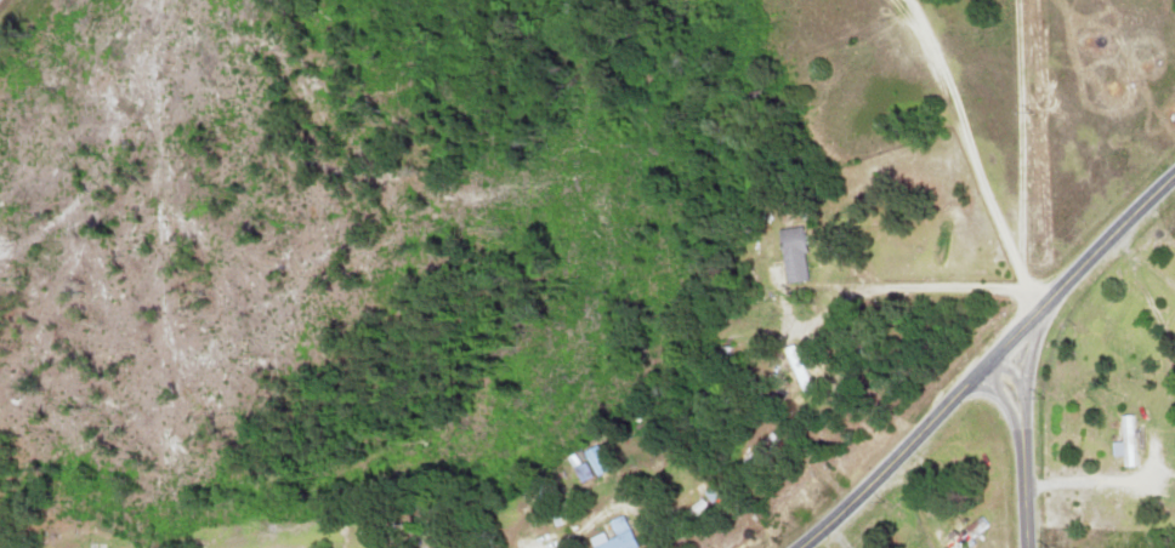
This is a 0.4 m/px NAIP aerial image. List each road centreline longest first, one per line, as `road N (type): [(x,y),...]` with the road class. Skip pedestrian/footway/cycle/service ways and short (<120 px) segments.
road 1 (tertiary): [(798,547),(1174,174)]
road 2 (tertiary): [(1029,547),(1022,418),(1003,347)]

